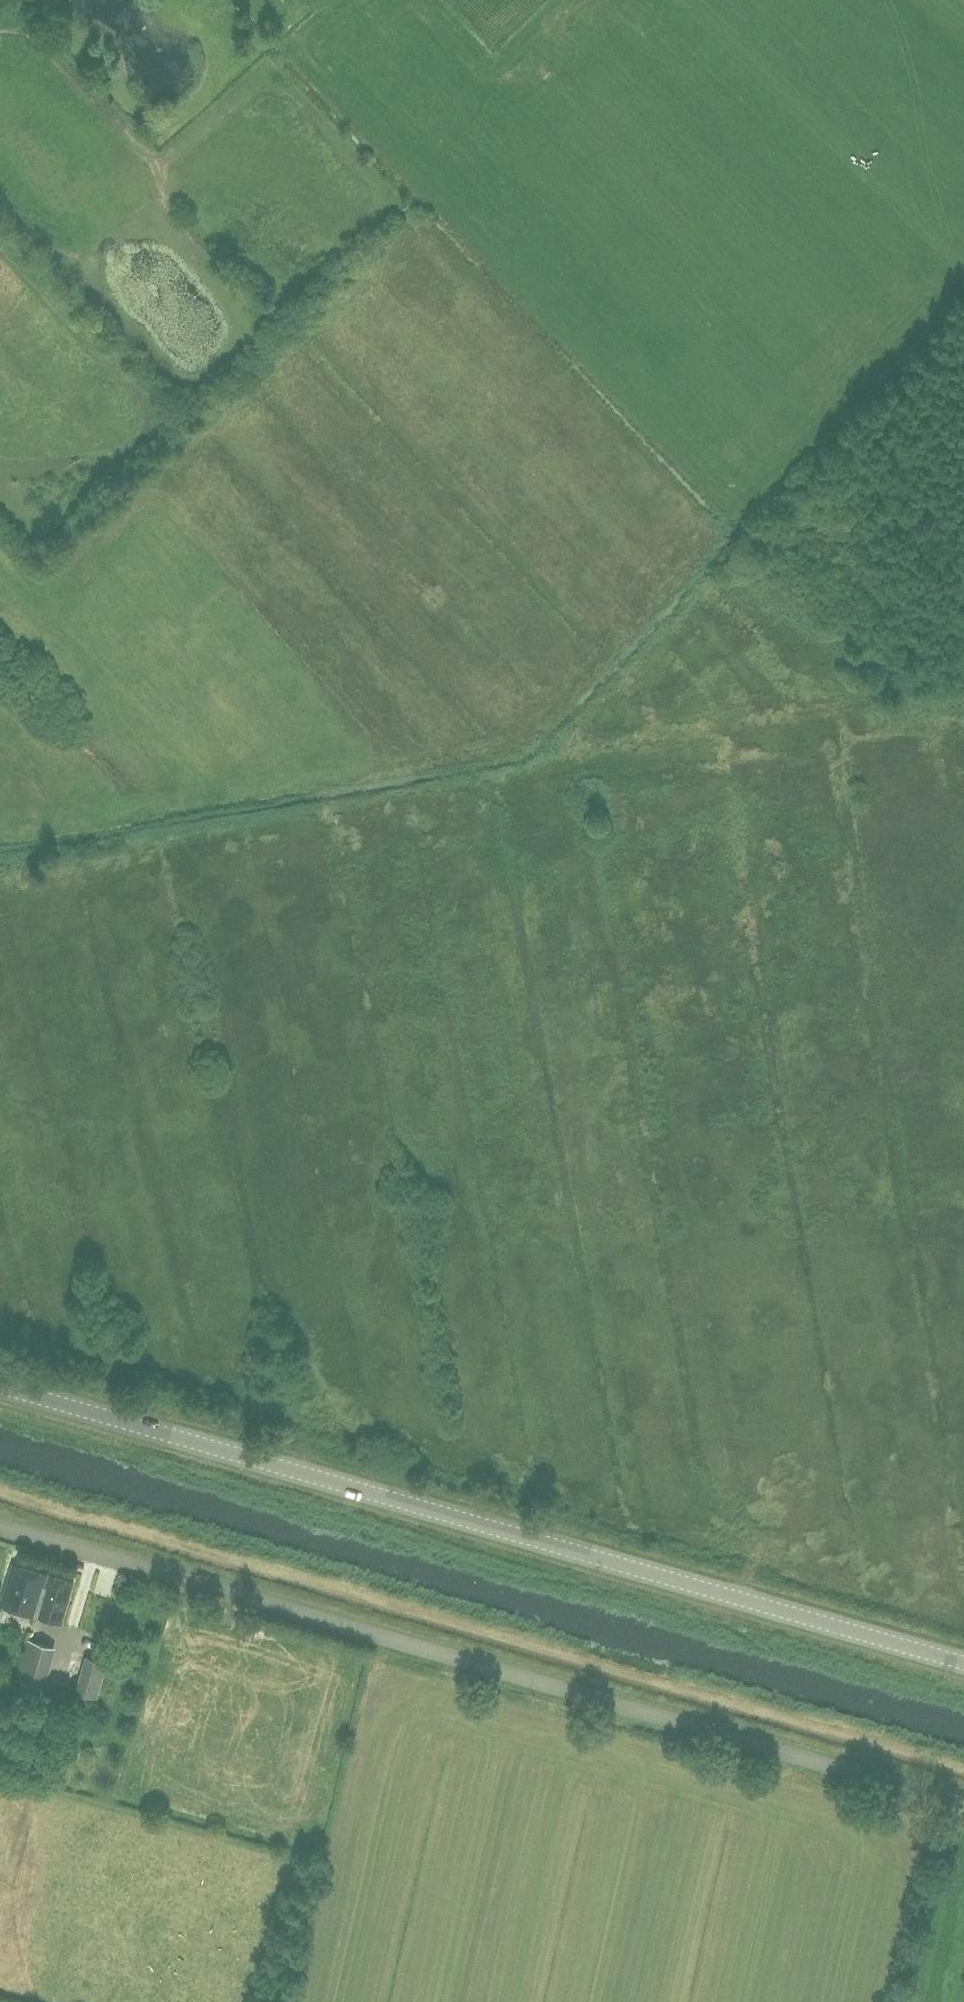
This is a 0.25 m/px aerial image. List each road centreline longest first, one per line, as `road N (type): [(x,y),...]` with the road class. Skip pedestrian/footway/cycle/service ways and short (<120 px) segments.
road 1 (tertiary): [(963,1665),(0,1385)]
road 2 (unclassified): [(963,1806),(0,1529)]

